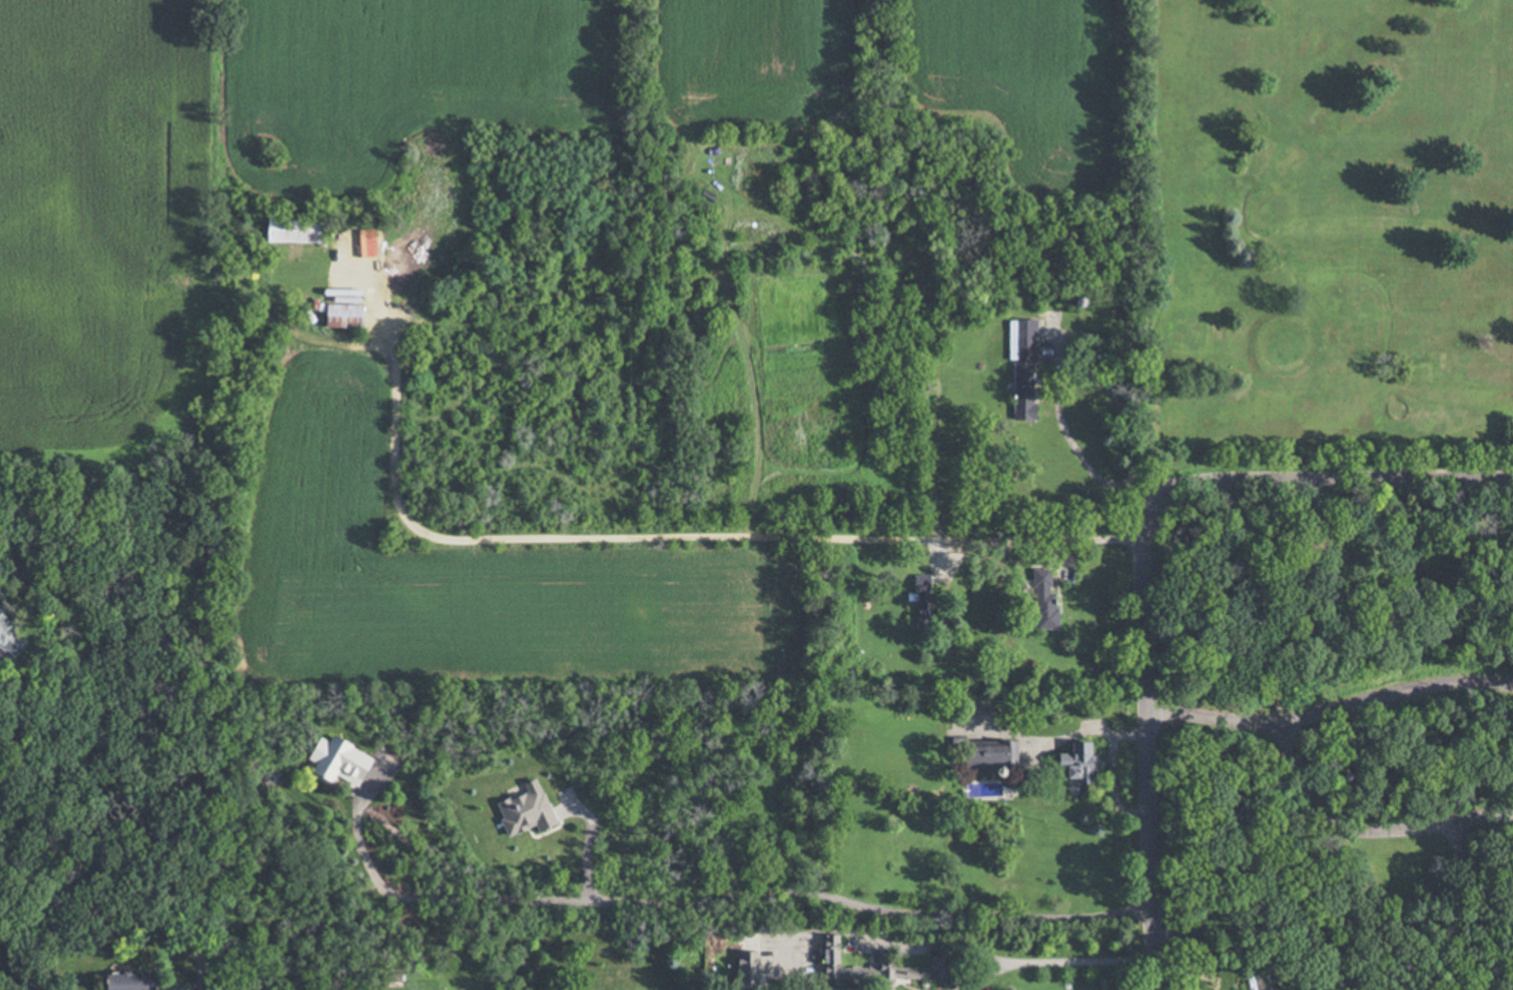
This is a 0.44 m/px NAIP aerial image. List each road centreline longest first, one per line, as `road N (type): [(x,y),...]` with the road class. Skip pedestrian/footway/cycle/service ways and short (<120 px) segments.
road 1 (residential): [(1142,532),(427,537),(400,521),(398,325)]
road 2 (residential): [(199,989),(193,936),(204,843),(199,627),(147,548),(105,509),(0,511)]
road 3 (tertiary): [(1153,989),(1142,532)]
road 4 (tertiary): [(1142,532),(1156,489),(1512,482)]
road 5 (residential): [(1512,686),(1437,682),(1284,724),(1147,718)]
road 6 (residential): [(1360,989),(1332,948),(1307,930),(1221,927),(1153,937)]

